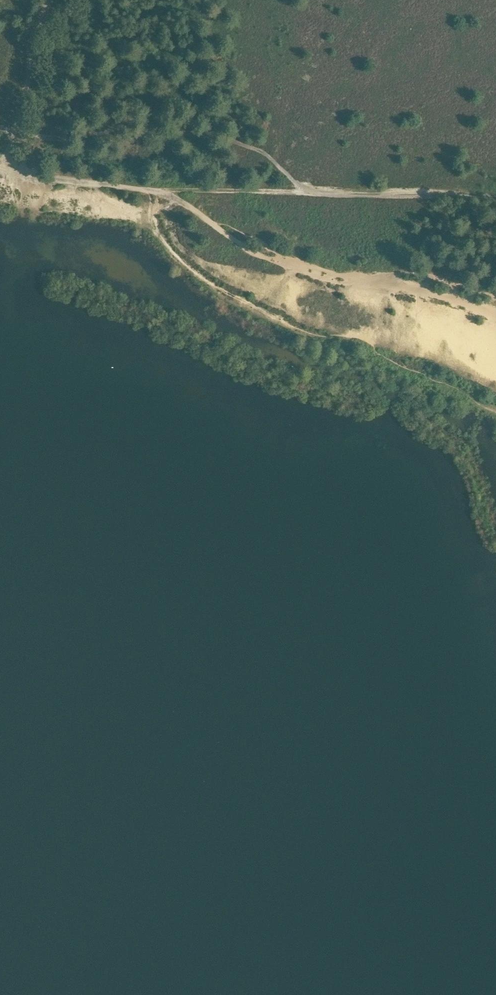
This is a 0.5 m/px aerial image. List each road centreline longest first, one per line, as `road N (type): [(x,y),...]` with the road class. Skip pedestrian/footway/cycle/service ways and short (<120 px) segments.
road 1 (track): [(6,171),(48,0)]

